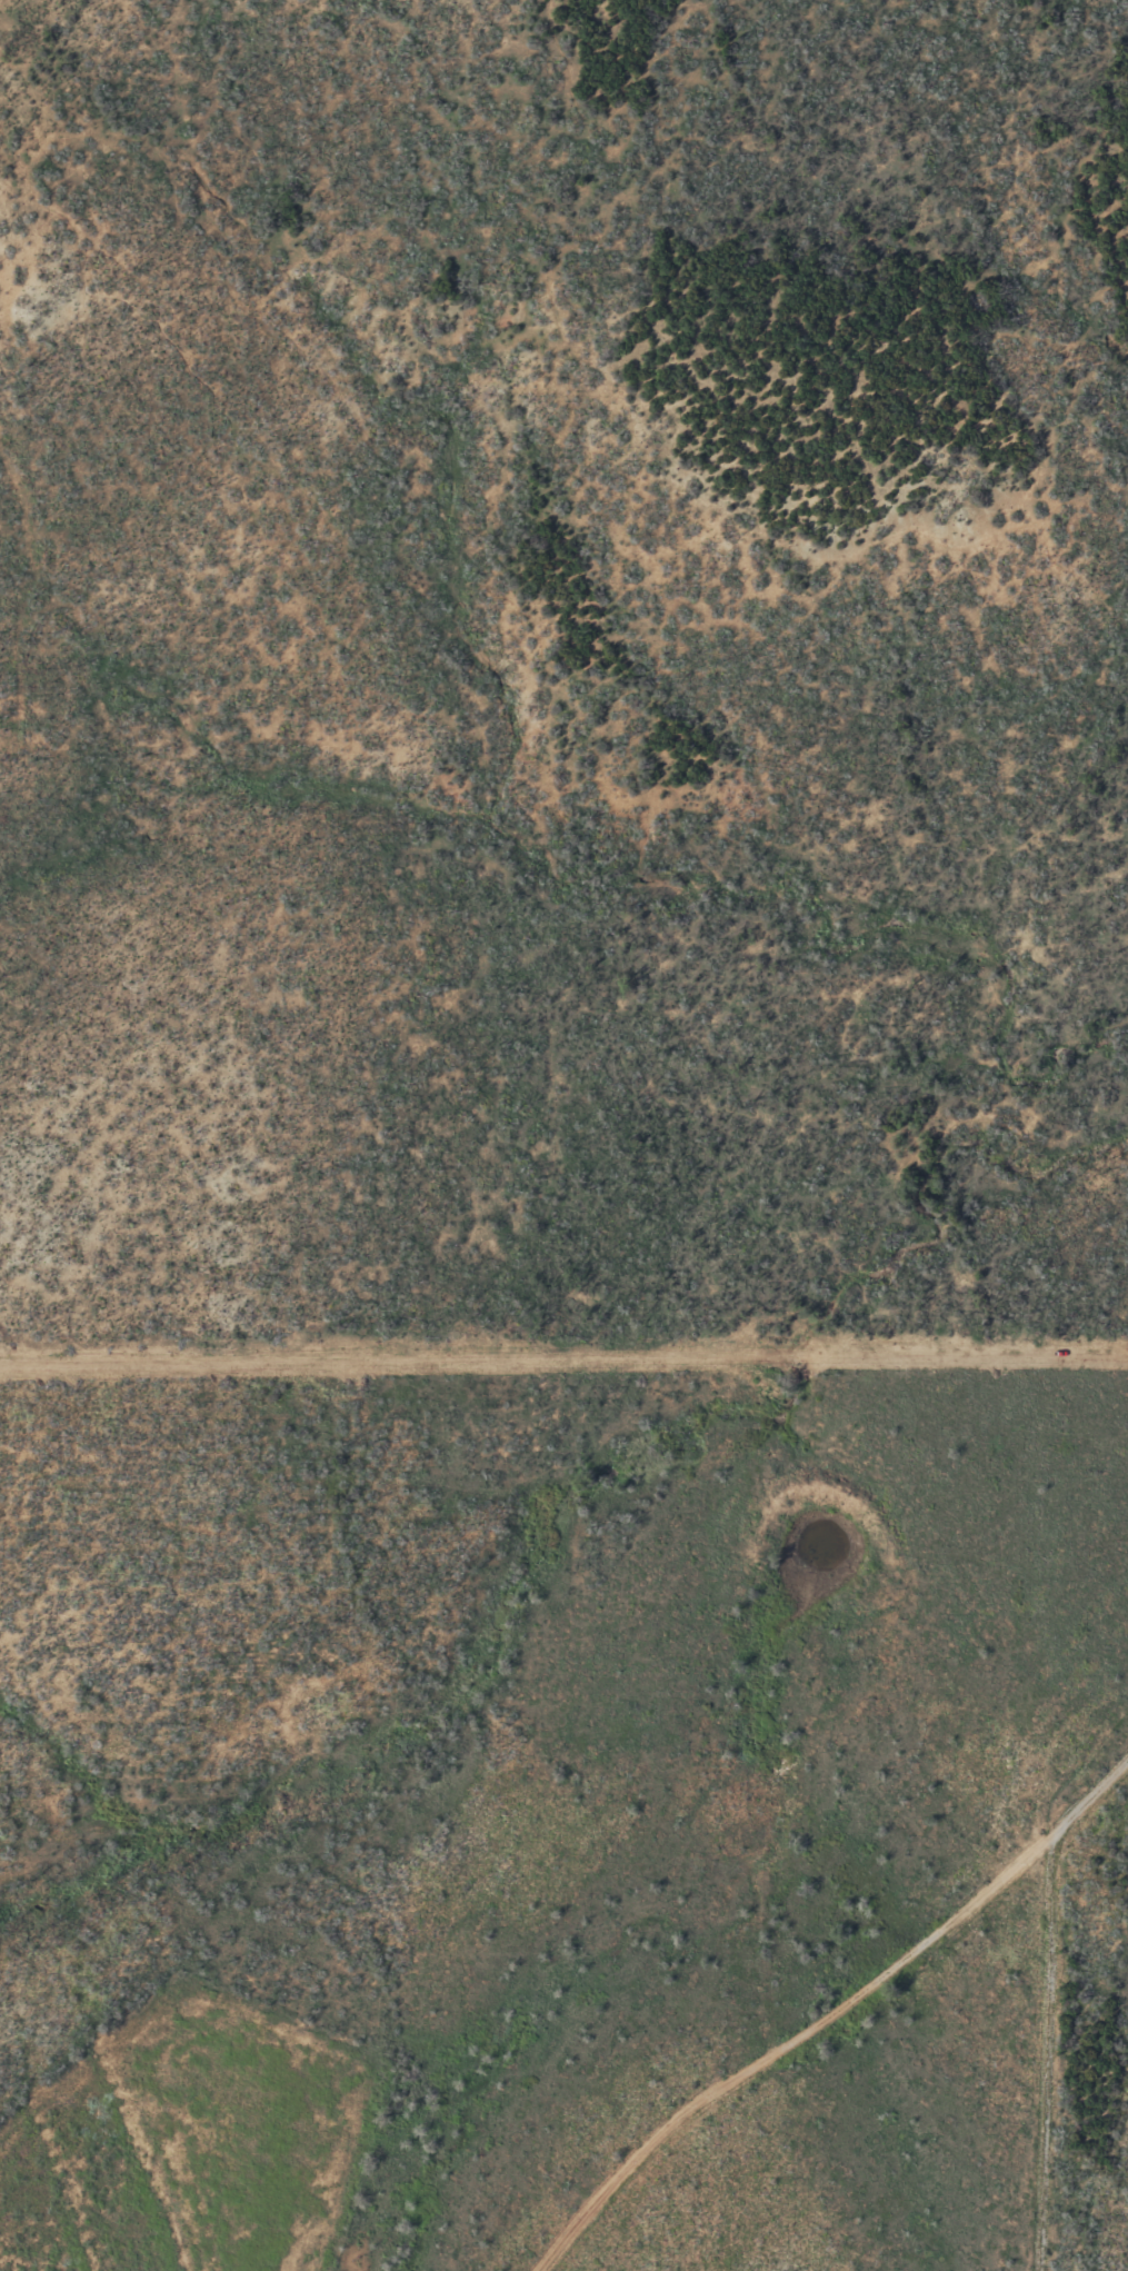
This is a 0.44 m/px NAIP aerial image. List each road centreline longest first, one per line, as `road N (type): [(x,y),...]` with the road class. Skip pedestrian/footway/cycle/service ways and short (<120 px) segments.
road 1 (track): [(1127,1753),(981,1935),(884,2021),(695,2112),(626,2175),(560,2270)]

